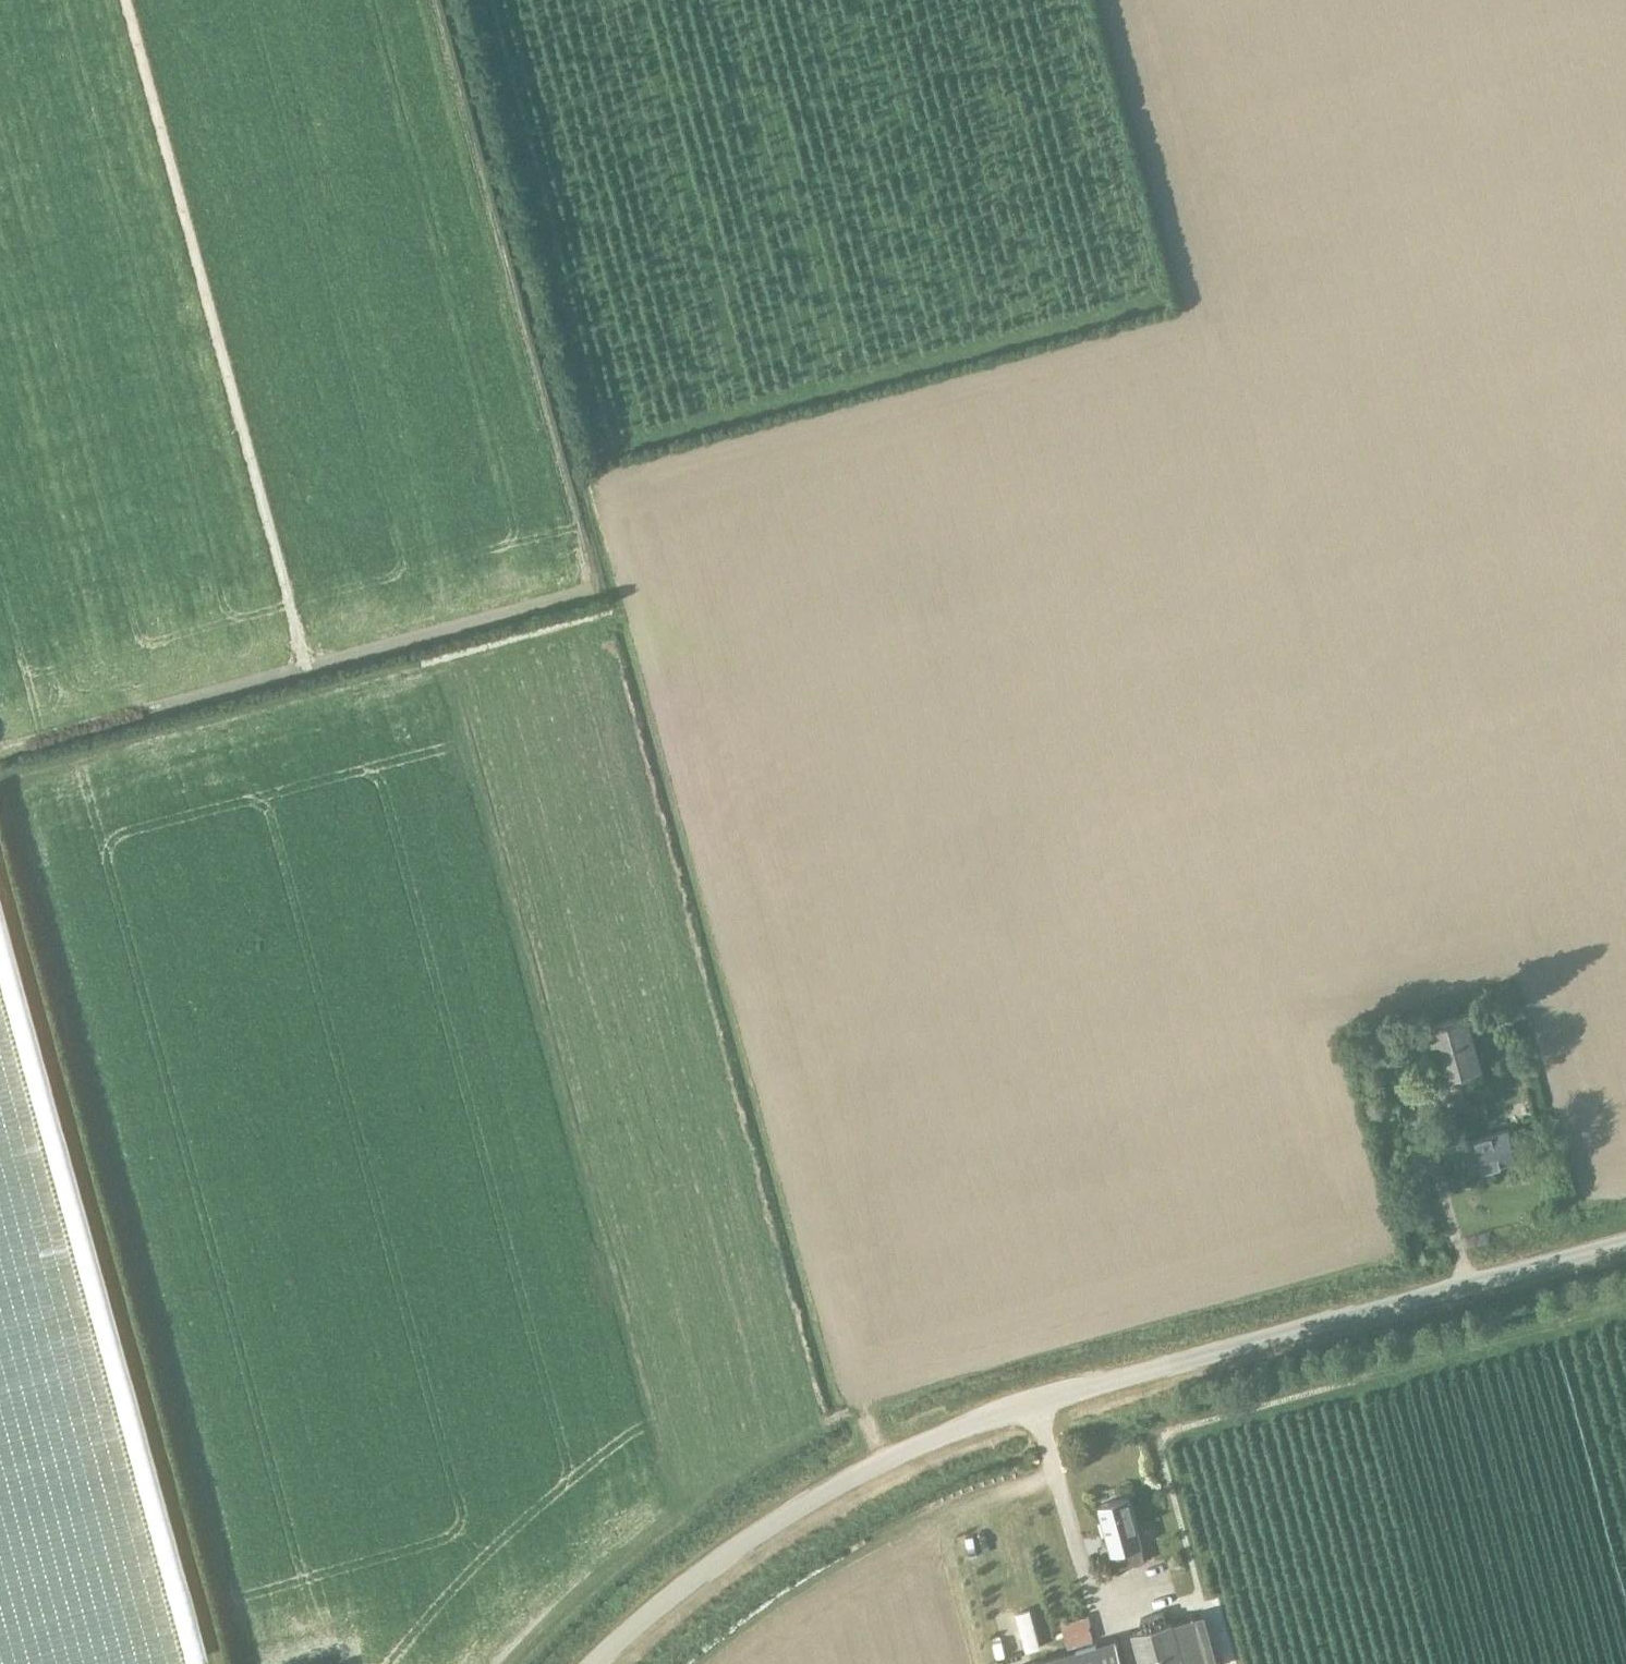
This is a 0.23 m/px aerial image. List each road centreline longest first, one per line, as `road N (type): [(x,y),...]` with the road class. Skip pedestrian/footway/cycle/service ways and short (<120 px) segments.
road 1 (unclassified): [(594,1663),(689,1582),(769,1526),(957,1430),(1625,1242)]

